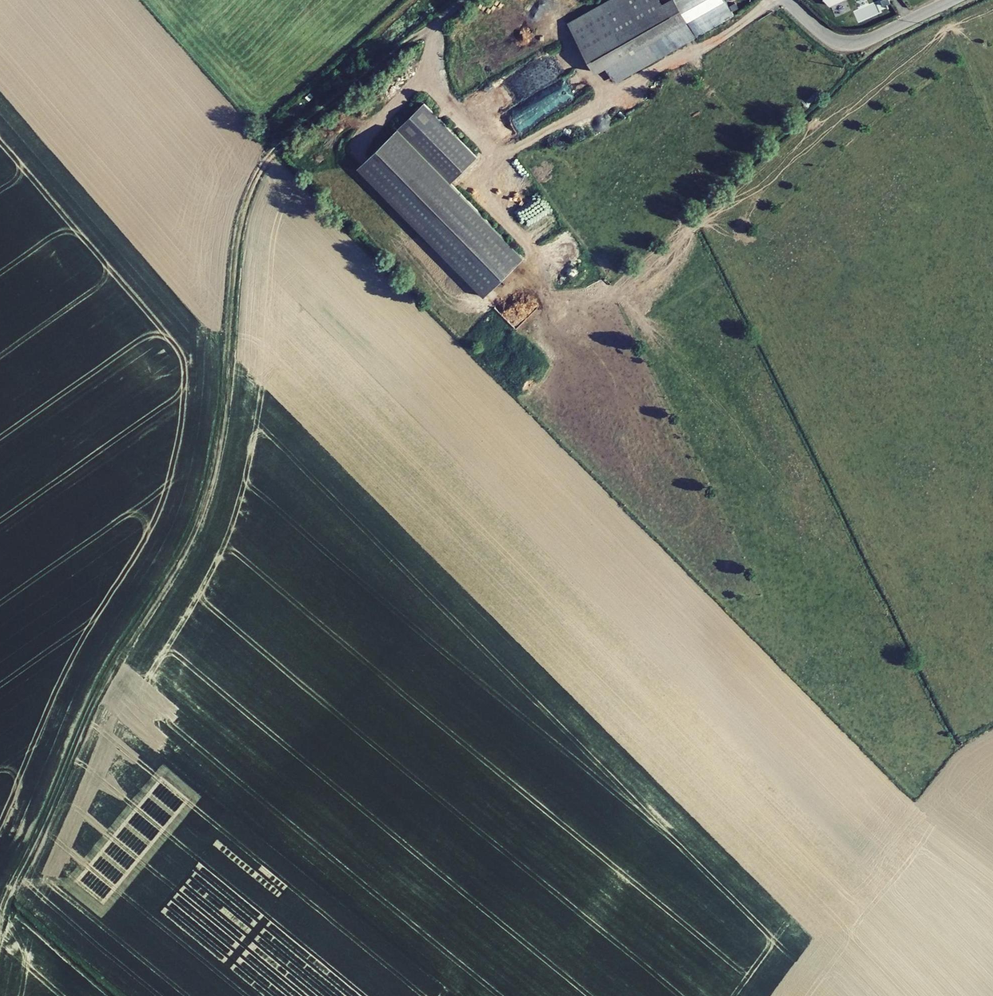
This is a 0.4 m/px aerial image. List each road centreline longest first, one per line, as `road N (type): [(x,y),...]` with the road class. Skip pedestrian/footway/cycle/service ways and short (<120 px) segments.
road 1 (residential): [(788,0),(822,33),(847,42),(952,0)]

